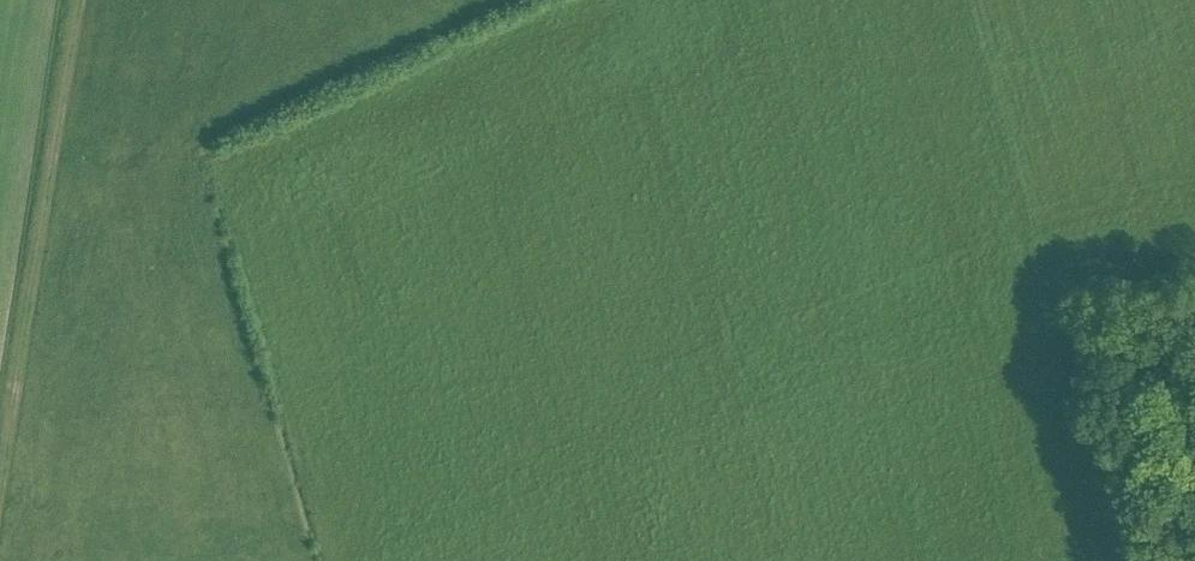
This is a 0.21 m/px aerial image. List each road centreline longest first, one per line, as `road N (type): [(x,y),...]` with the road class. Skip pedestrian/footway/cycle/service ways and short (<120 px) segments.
road 1 (track): [(79,0),(0,487)]

